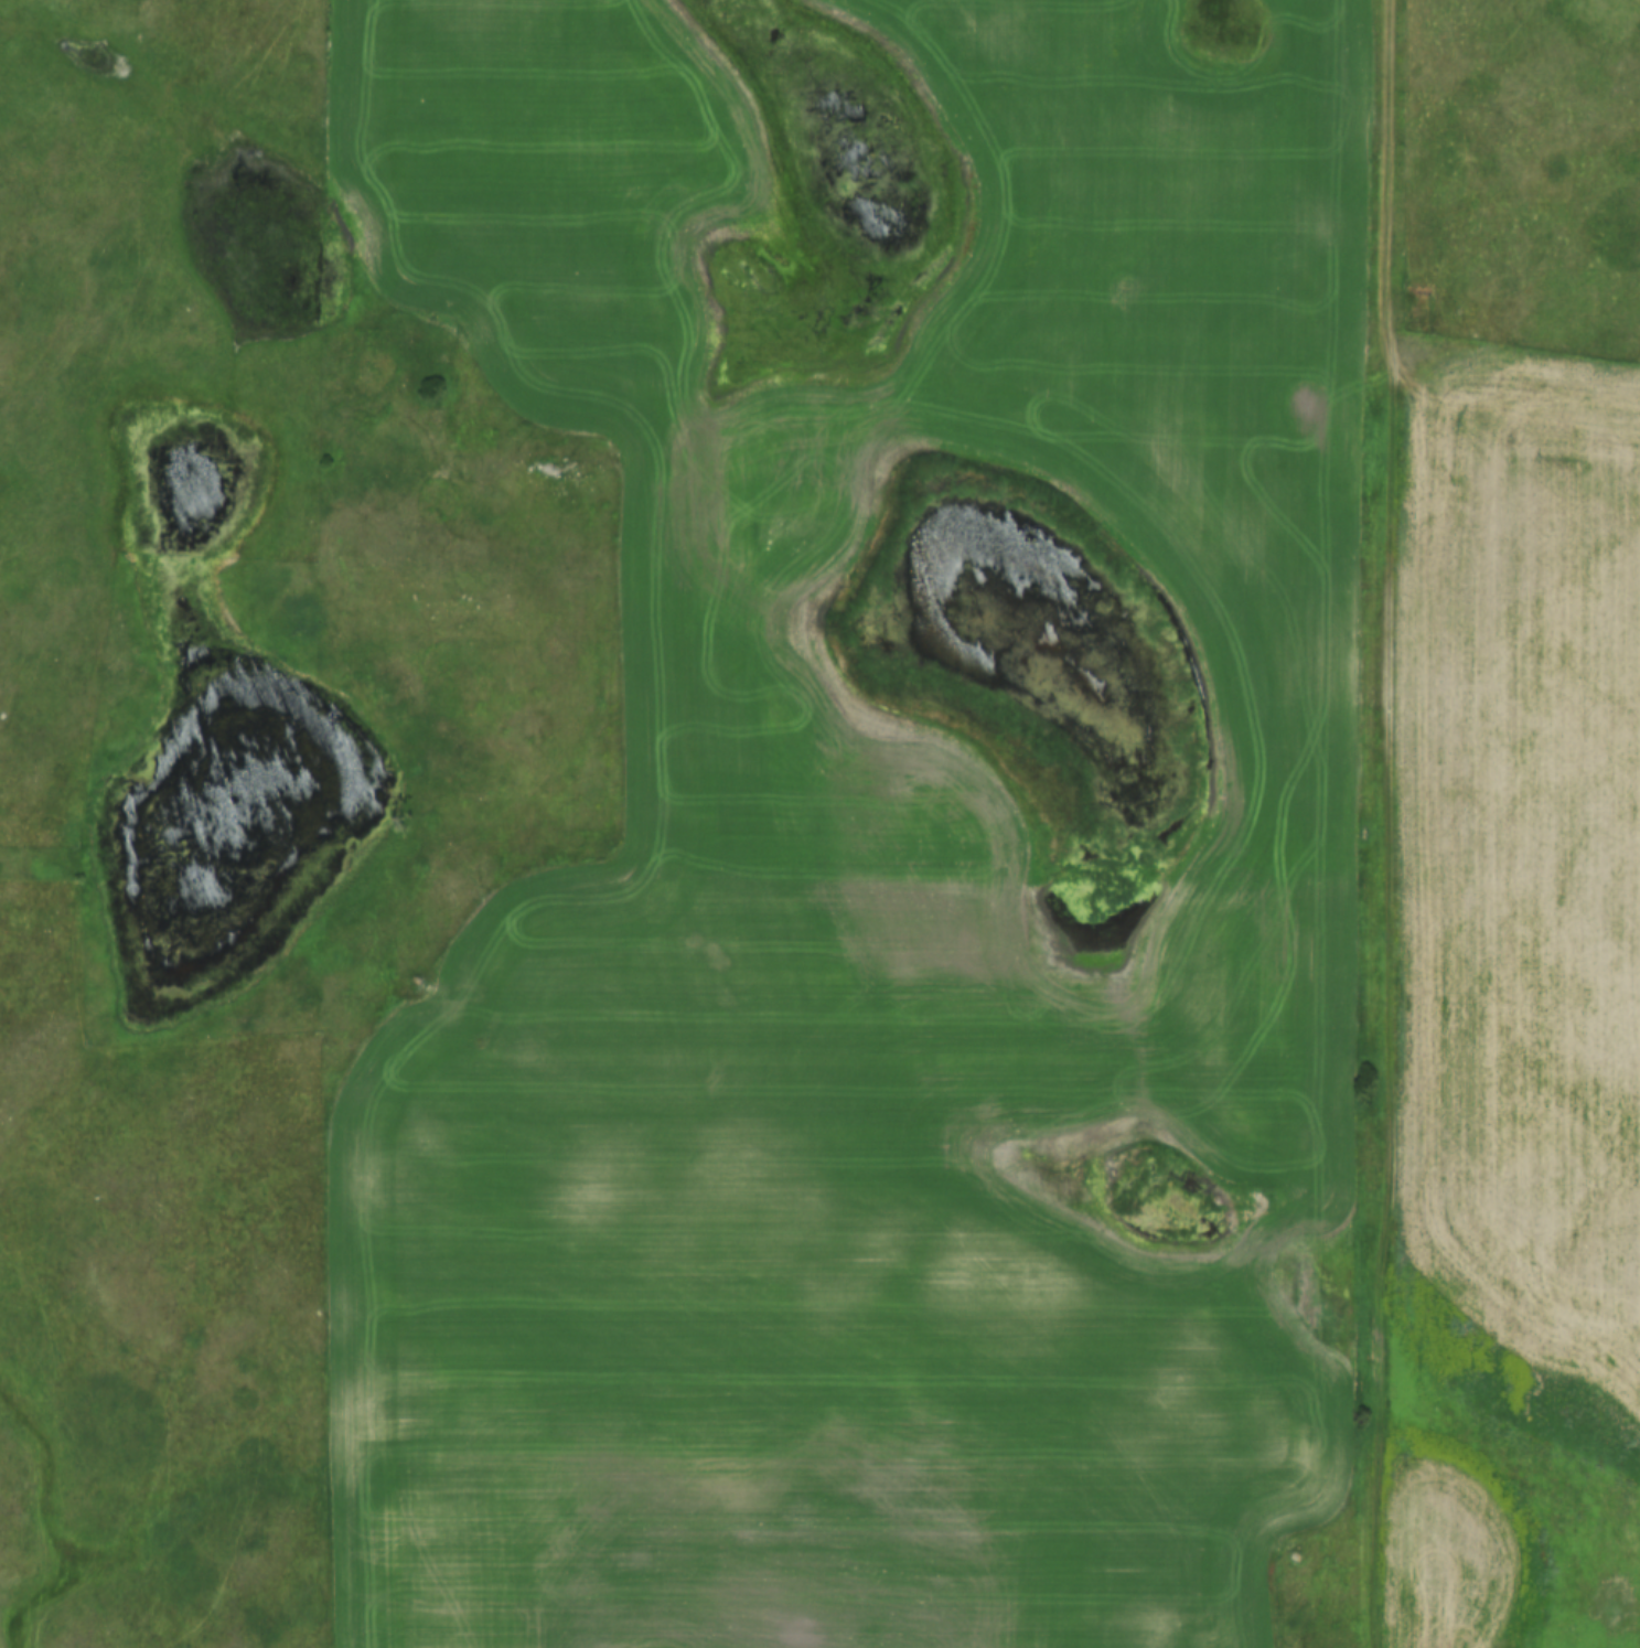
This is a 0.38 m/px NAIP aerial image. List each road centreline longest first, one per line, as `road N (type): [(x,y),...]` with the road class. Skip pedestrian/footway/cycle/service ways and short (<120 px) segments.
road 1 (track): [(1377,1647),(1392,0)]

